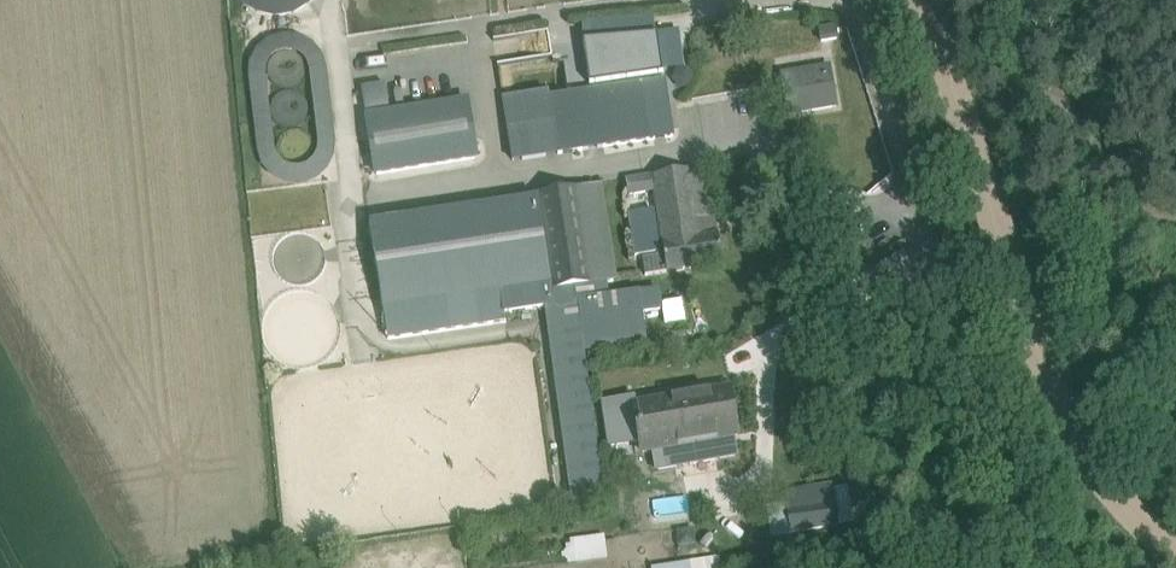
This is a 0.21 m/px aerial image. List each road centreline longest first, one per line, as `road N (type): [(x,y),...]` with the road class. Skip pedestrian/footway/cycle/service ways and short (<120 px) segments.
road 1 (unclassified): [(849,0),(1031,567)]

